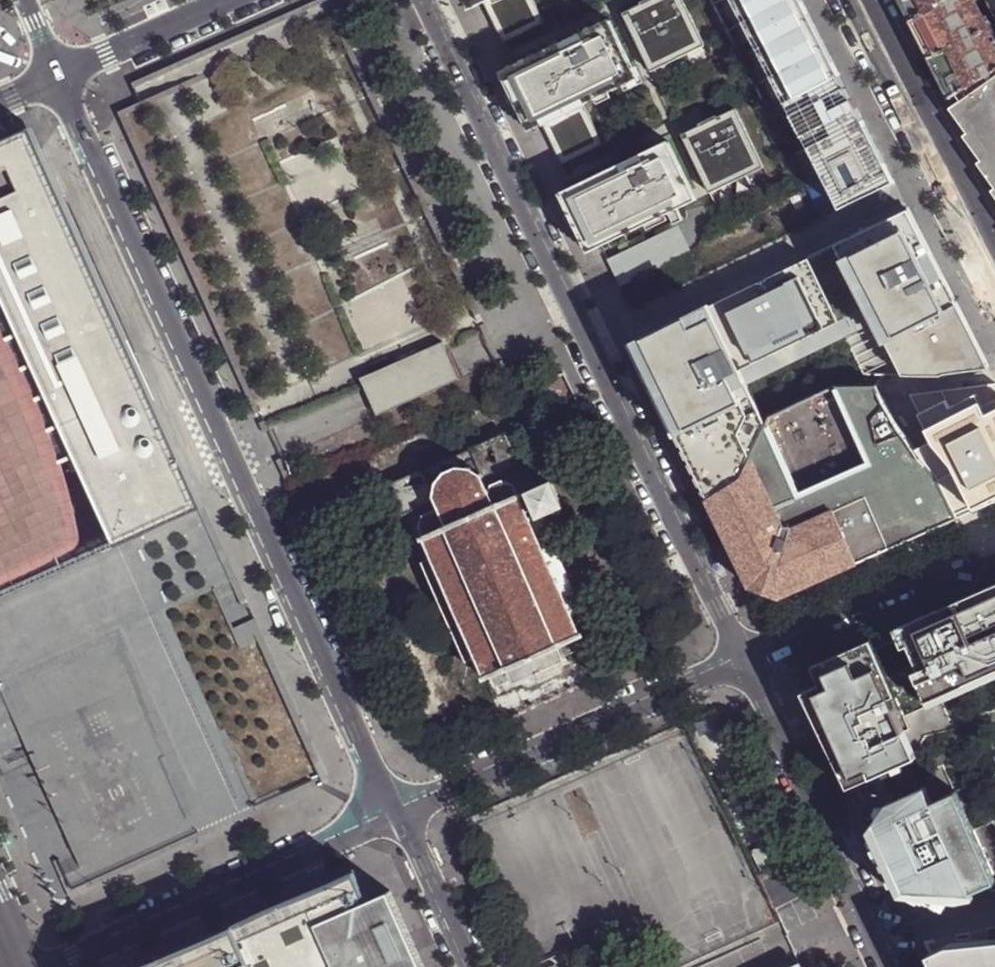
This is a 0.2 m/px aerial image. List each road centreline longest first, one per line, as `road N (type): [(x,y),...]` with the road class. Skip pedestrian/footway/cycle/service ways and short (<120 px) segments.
road 1 (tertiary): [(394,812),(61,74)]
road 2 (residential): [(422,0),(742,657)]
road 3 (residential): [(394,812),(742,657)]
road 4 (residential): [(60,966),(394,812)]
road 5 (residential): [(742,657),(890,966)]
road 6 (residential): [(994,270),(856,0)]
road 7 (residential): [(742,657),(994,542)]
road 8 (residential): [(61,74),(226,0)]
road 9 (tertiary): [(466,966),(394,812)]

